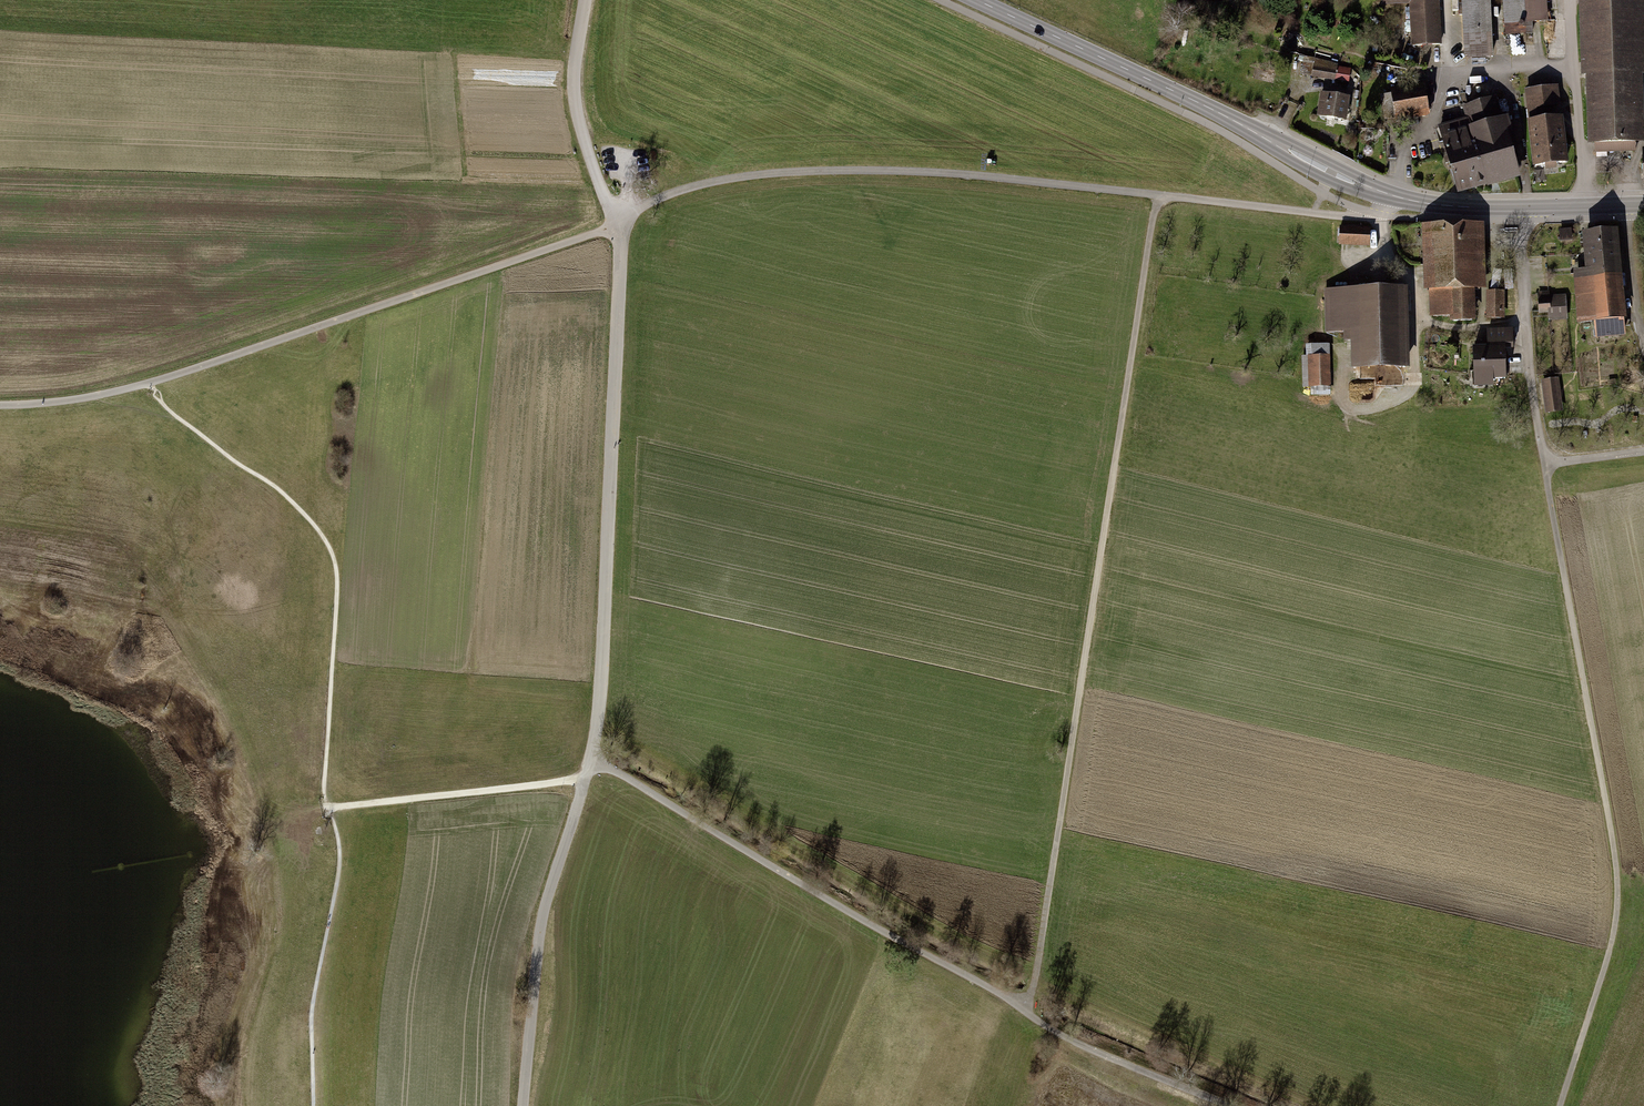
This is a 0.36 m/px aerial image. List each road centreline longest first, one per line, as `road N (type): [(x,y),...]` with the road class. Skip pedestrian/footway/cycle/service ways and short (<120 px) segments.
road 1 (track): [(1232,1105),(1073,1039),(607,768),(559,783),(328,808)]
road 2 (track): [(1561,1105),(1609,952),(1618,876),(1542,462),(1527,336),(1523,245),(1530,220)]
road 3 (unclassified): [(523,1105),(540,930),(598,714),(615,224)]
road 4 (track): [(1026,1009),(1157,193)]
road 5 (residential): [(615,224),(654,200),(714,179),(846,168),(998,174),(1314,213),(1372,215),(1391,195)]
road 6 (track): [(150,383),(162,405),(274,484),(330,545),(338,568),(328,808)]
road 7 (track): [(150,383),(615,224)]
road 8 (tertiary): [(1391,195),(980,0)]
road 9 (tertiary): [(1643,205),(1450,206),(1391,195)]
road 10 (unclassified): [(615,224),(576,114),(585,0)]
road 11 (track): [(1571,0),(1585,207)]
road 12 (track): [(0,405),(150,383)]

